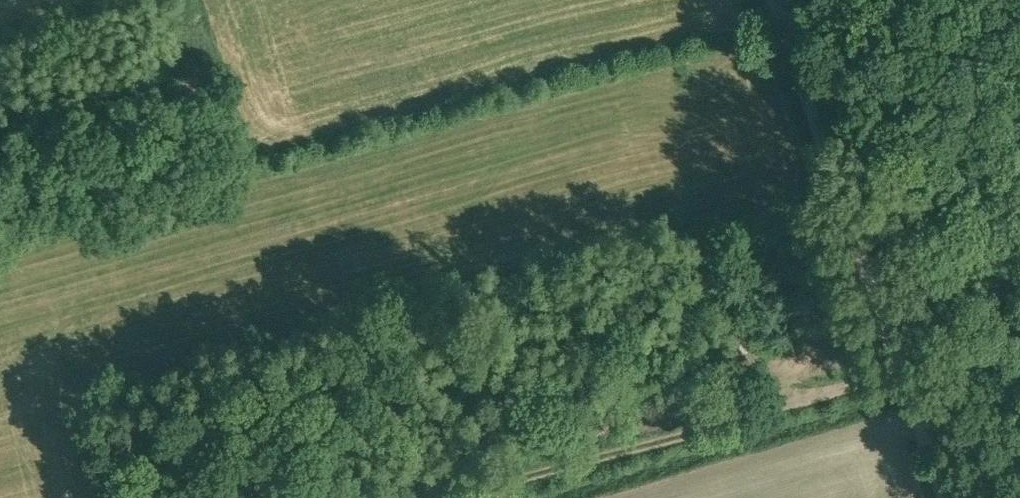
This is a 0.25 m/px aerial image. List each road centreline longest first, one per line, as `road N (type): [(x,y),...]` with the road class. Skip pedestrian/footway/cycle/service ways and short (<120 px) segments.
road 1 (unclassified): [(775,0),(943,497)]

